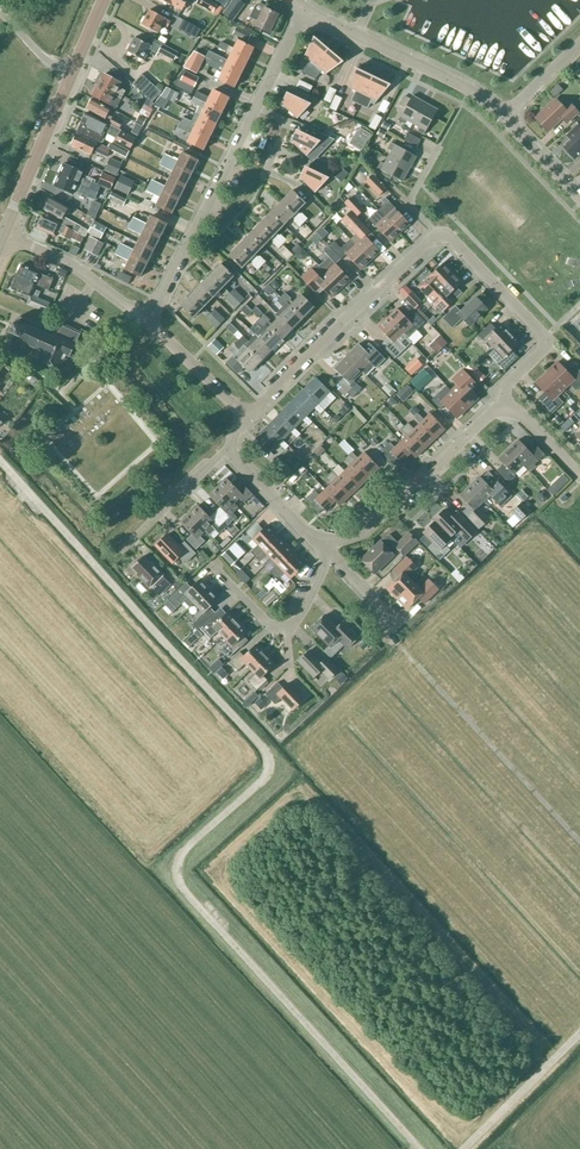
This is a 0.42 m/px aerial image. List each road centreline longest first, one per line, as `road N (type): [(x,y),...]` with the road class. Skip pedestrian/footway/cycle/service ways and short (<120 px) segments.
road 1 (track): [(418,1148),(180,883),(179,856),(268,774),(265,748),(0,460)]
road 2 (residential): [(243,417),(256,413),(440,239),(546,337)]
road 3 (track): [(579,844),(388,636)]
road 4 (tertiary): [(3,236),(104,0)]
road 5 (residential): [(147,323),(253,110)]
road 6 (residential): [(322,550),(368,528),(505,403)]
road 7 (residential): [(507,115),(304,10)]
road 8 (residential): [(211,569),(269,627),(288,631),(321,579),(322,550)]
road 9 (residential): [(147,323),(71,265),(3,236)]
road 10 (track): [(579,1034),(464,1148)]
road 11 (residential): [(226,455),(123,550)]
road 12 (residential): [(322,550),(226,455)]
road 13 (residential): [(243,417),(147,323)]

